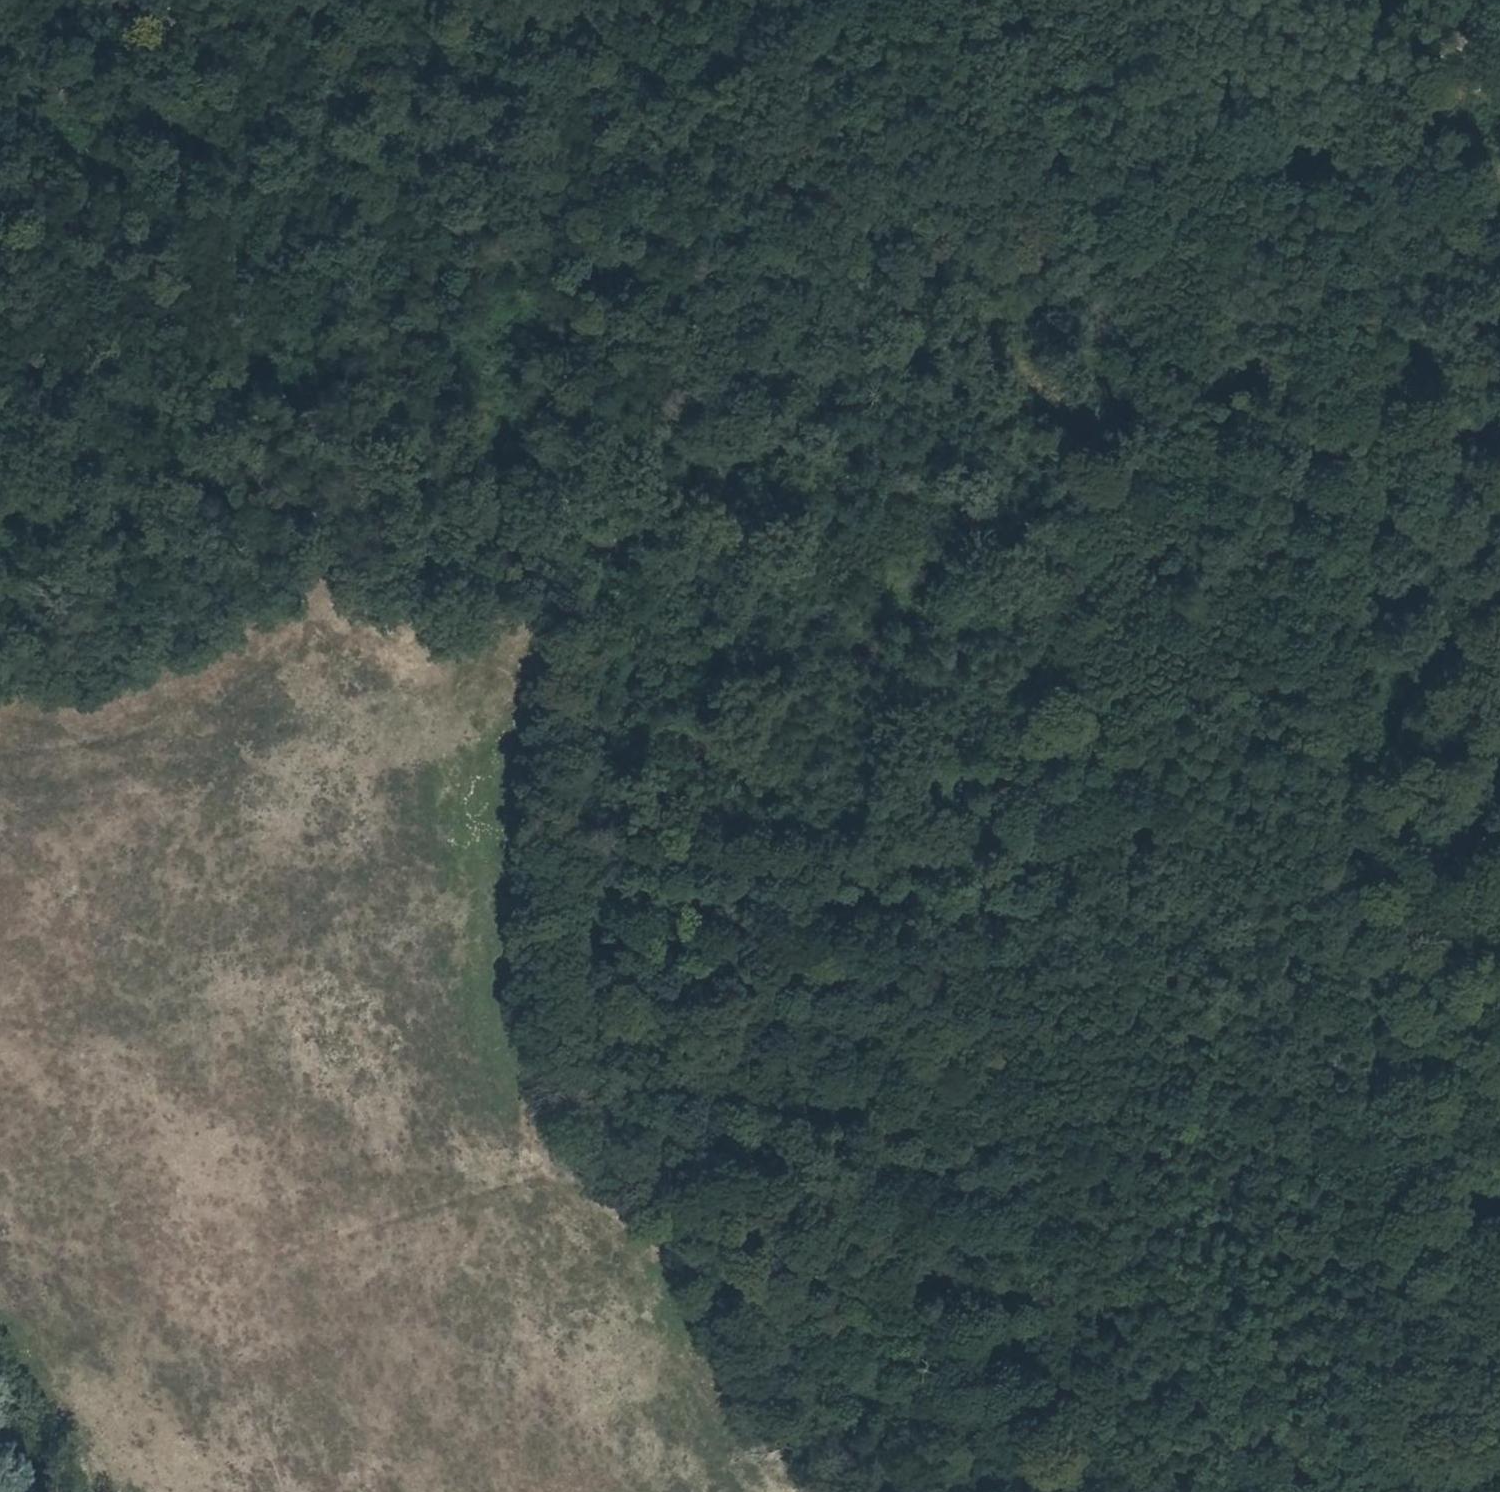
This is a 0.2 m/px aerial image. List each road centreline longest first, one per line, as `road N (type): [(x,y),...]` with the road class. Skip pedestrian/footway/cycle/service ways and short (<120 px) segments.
road 1 (track): [(497,571),(568,561),(631,536),(986,337),(1170,217),(1499,28)]

